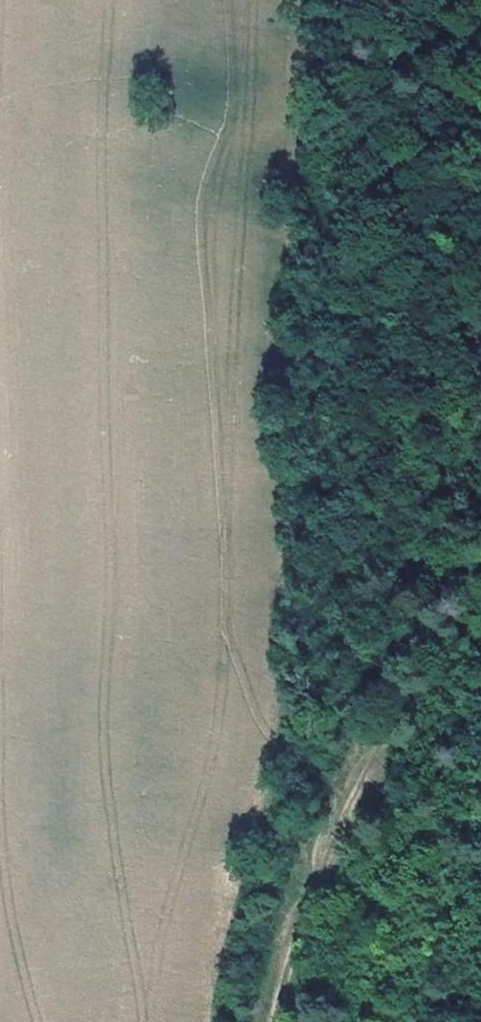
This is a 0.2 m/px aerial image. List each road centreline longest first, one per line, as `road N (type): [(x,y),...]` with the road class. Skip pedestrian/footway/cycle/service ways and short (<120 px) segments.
road 1 (track): [(282,1021),(314,900),(385,704),(480,548)]

